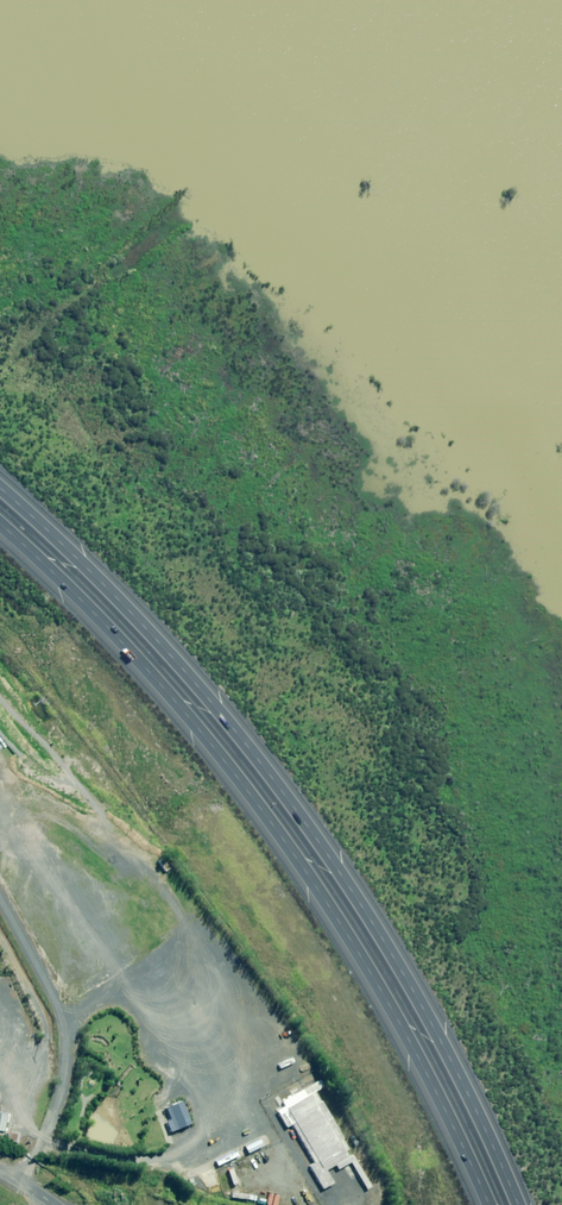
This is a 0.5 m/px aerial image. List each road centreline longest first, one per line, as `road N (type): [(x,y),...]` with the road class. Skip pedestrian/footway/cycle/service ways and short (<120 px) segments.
road 1 (motorway): [(0,488),(173,659),(298,813),(414,993),(518,1204)]
road 2 (motorway): [(489,1204),(390,1006),(268,817),(110,629),(0,523)]

